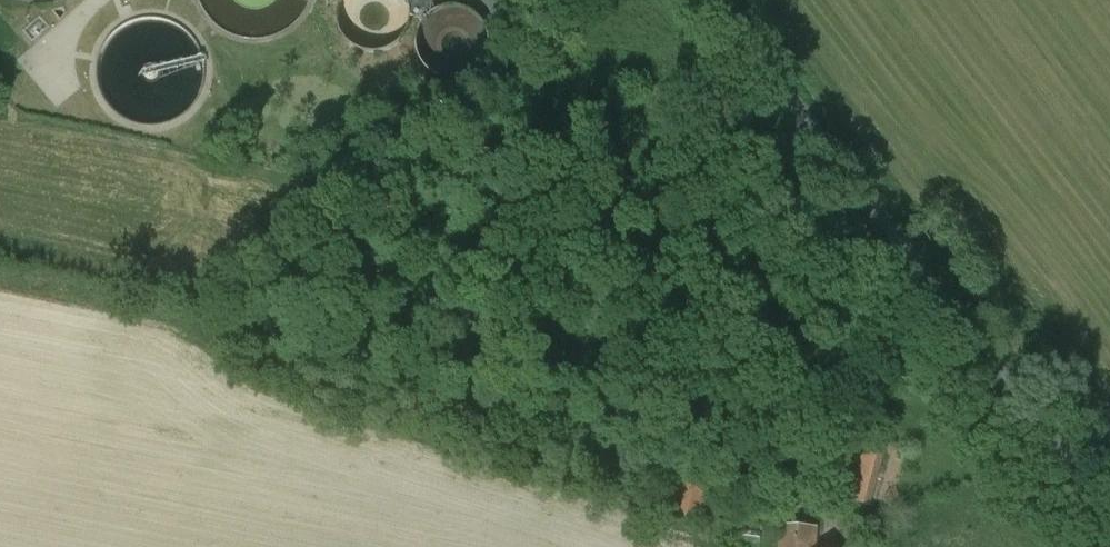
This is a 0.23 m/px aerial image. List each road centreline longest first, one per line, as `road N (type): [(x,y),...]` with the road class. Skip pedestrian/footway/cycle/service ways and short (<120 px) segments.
road 1 (unclassified): [(723,0),(1109,519)]

